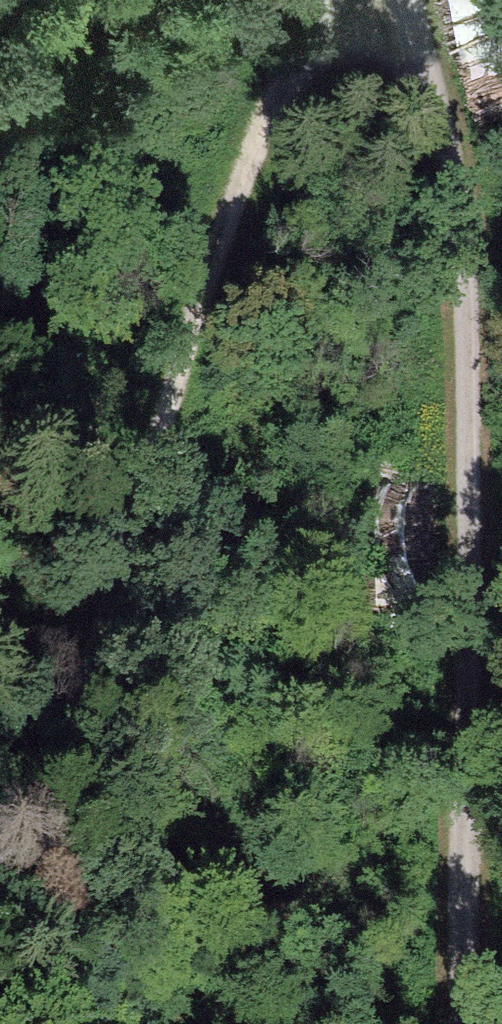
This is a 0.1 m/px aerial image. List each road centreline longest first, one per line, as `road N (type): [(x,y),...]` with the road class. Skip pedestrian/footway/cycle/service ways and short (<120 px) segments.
road 1 (track): [(469,1023),(474,661),(463,245),(403,0)]
road 2 (track): [(336,0),(270,101),(163,446),(0,868)]

